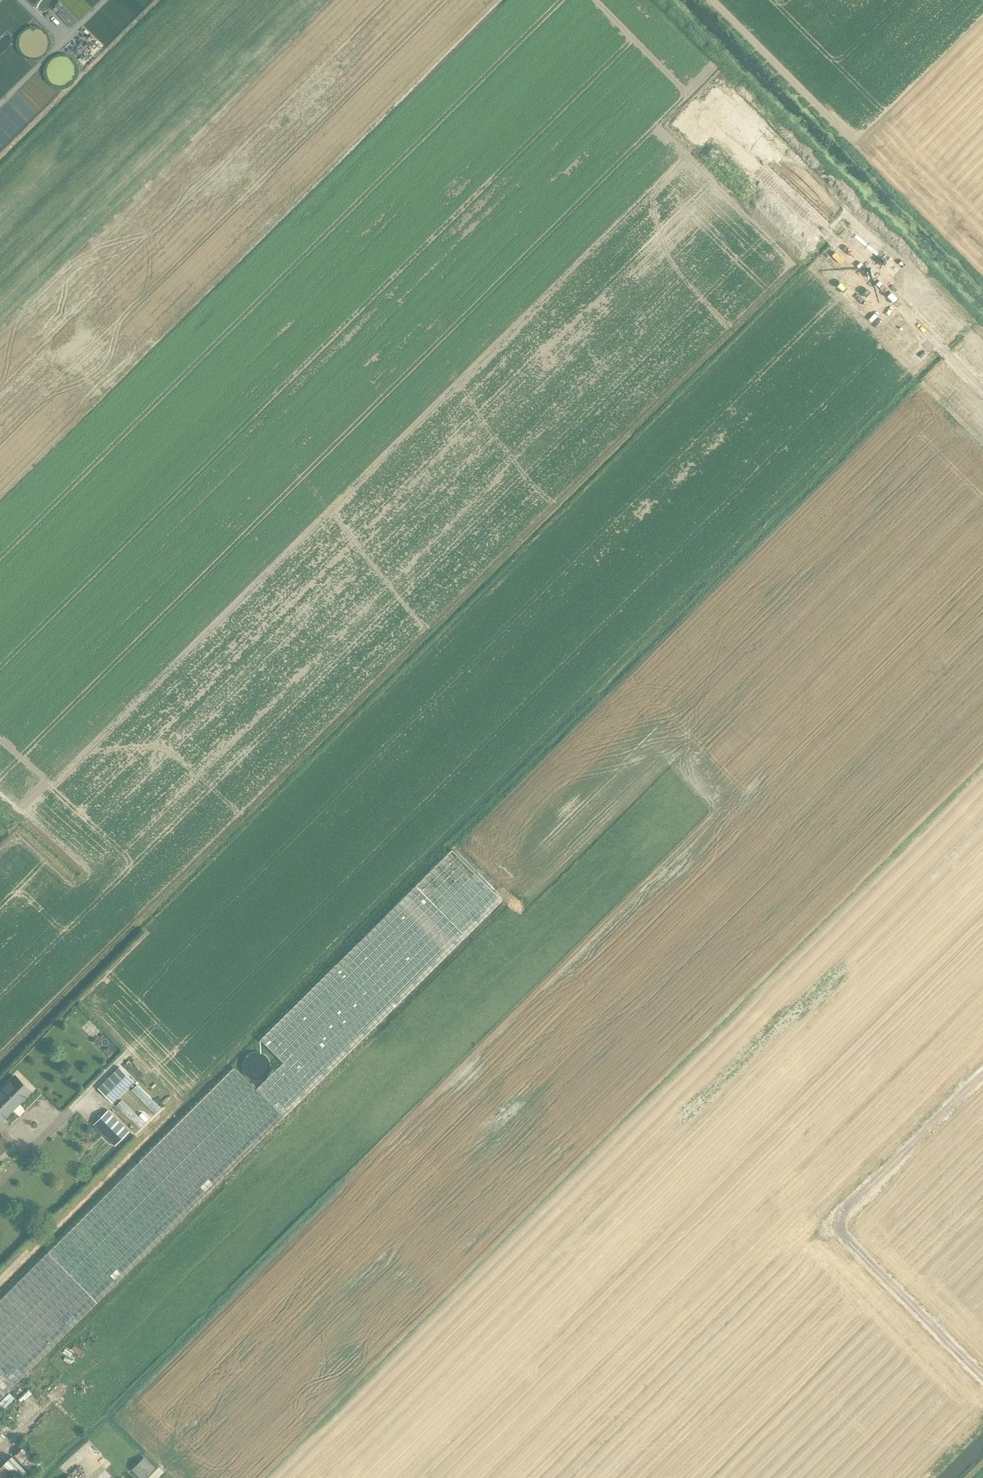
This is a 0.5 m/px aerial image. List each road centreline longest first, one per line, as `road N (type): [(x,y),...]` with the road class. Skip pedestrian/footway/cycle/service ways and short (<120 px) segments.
road 1 (unclassified): [(830,1233),(568,974)]
road 2 (unclassified): [(982,1385),(830,1233)]
road 3 (unclassified): [(830,1233),(982,1082)]

